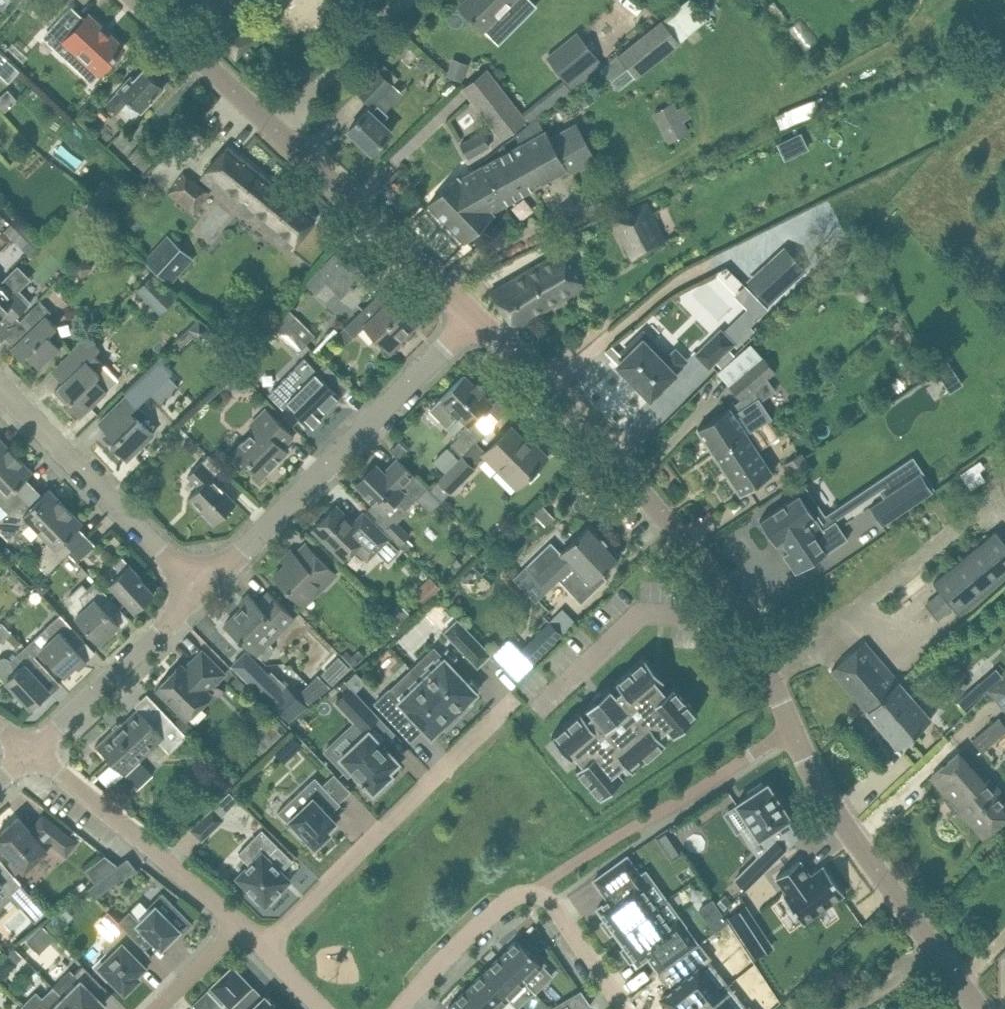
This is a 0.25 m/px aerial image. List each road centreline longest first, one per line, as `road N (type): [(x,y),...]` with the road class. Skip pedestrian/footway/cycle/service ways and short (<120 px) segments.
road 1 (tertiary): [(984,1008),(845,822),(715,568),(475,315)]
road 2 (residential): [(475,315),(202,590)]
road 3 (residential): [(263,950),(520,700)]
road 4 (residential): [(624,1008),(544,888),(510,904),(408,1008)]
road 5 (residential): [(202,590),(0,387)]
road 6 (tertiary): [(475,315),(277,128)]
road 7 (residential): [(29,754),(236,923)]
road 8 (residential): [(29,754),(202,590)]
road 9 (tertiary): [(277,128),(138,0)]
road 10 (residential): [(277,128),(400,0)]
road 11 (residential): [(151,1008),(236,923)]

